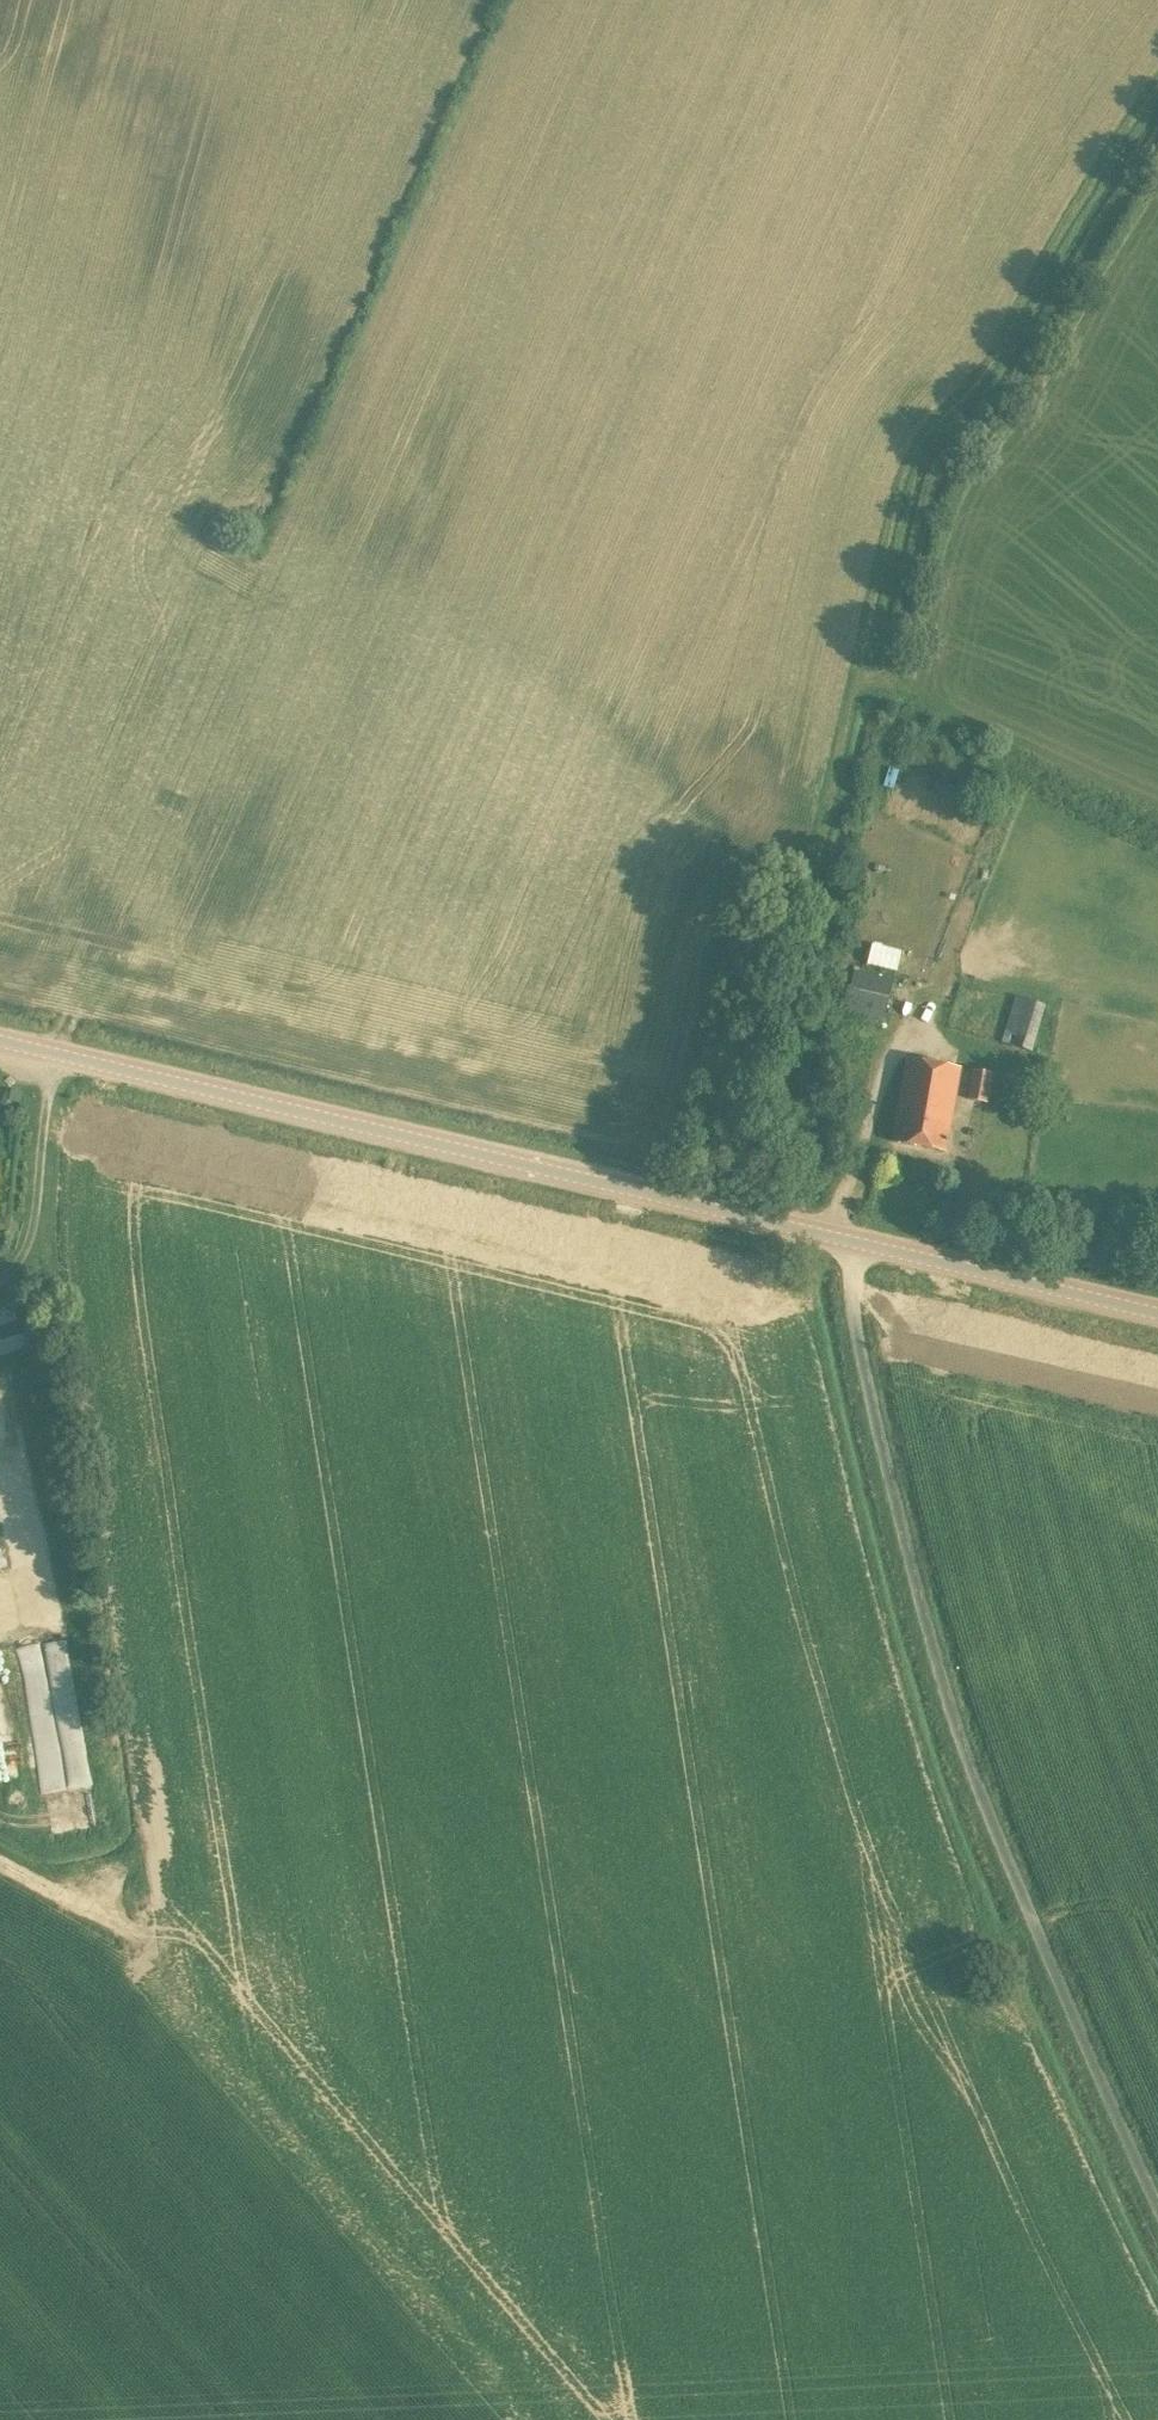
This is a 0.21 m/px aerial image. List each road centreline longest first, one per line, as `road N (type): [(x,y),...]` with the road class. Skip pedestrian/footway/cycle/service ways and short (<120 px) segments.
road 1 (unclassified): [(1157,2198),(1019,1889),(952,1704),(863,1346),(849,1242)]
road 2 (tertiary): [(849,1242),(0,1041)]
road 3 (tertiary): [(1157,1310),(849,1242)]

